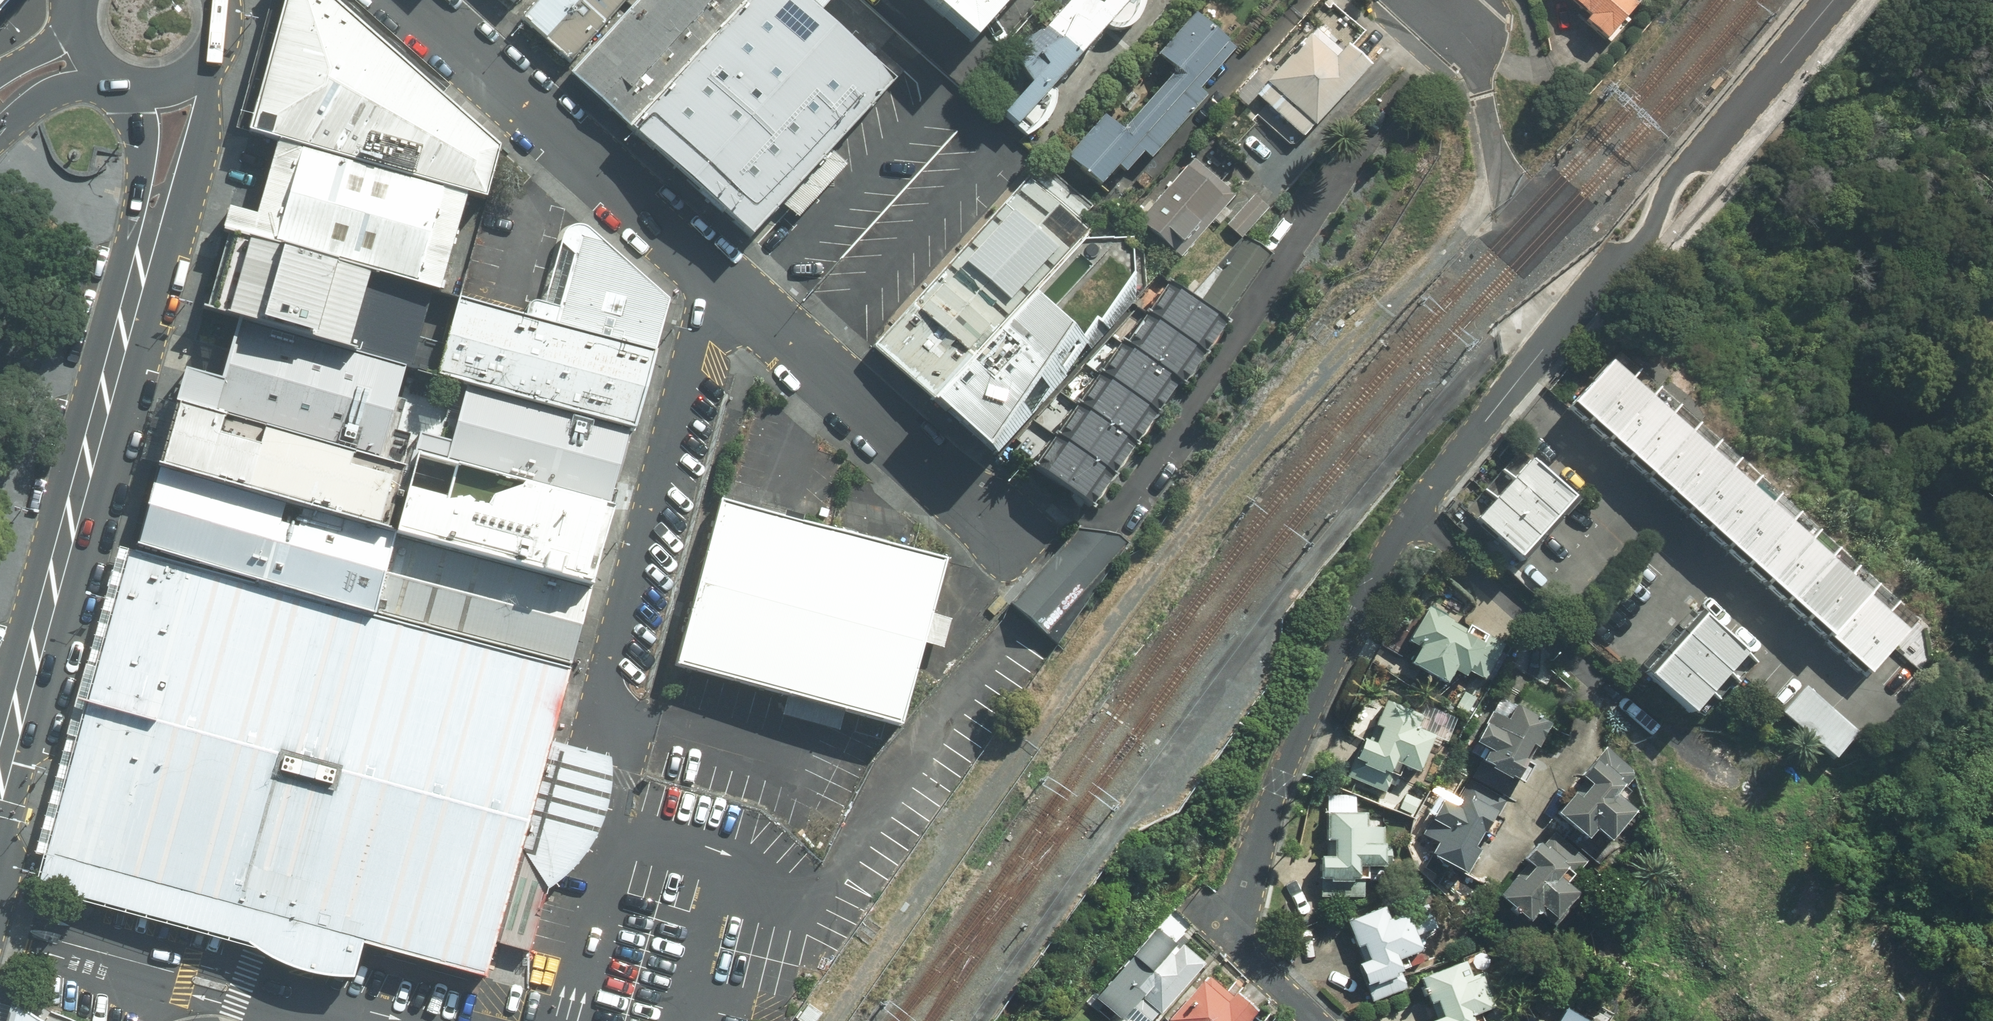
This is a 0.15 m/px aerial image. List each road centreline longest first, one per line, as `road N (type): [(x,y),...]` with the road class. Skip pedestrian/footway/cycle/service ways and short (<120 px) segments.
road 1 (residential): [(1411,508),(1649,233),(1687,159),(1714,139),(1830,0)]
road 2 (residential): [(1319,1020),(1247,950),(1238,914),(1280,786),(1411,508)]
road 3 (secondary): [(0,773),(139,267)]
road 4 (residential): [(710,277),(597,700)]
road 5 (residential): [(407,0),(710,277)]
road 6 (residential): [(710,277),(1022,543)]
road 7 (residential): [(1665,739),(1411,508)]
road 8 (secondary): [(210,66),(197,160),(139,267)]
road 9 (secondary): [(139,267),(138,91)]

